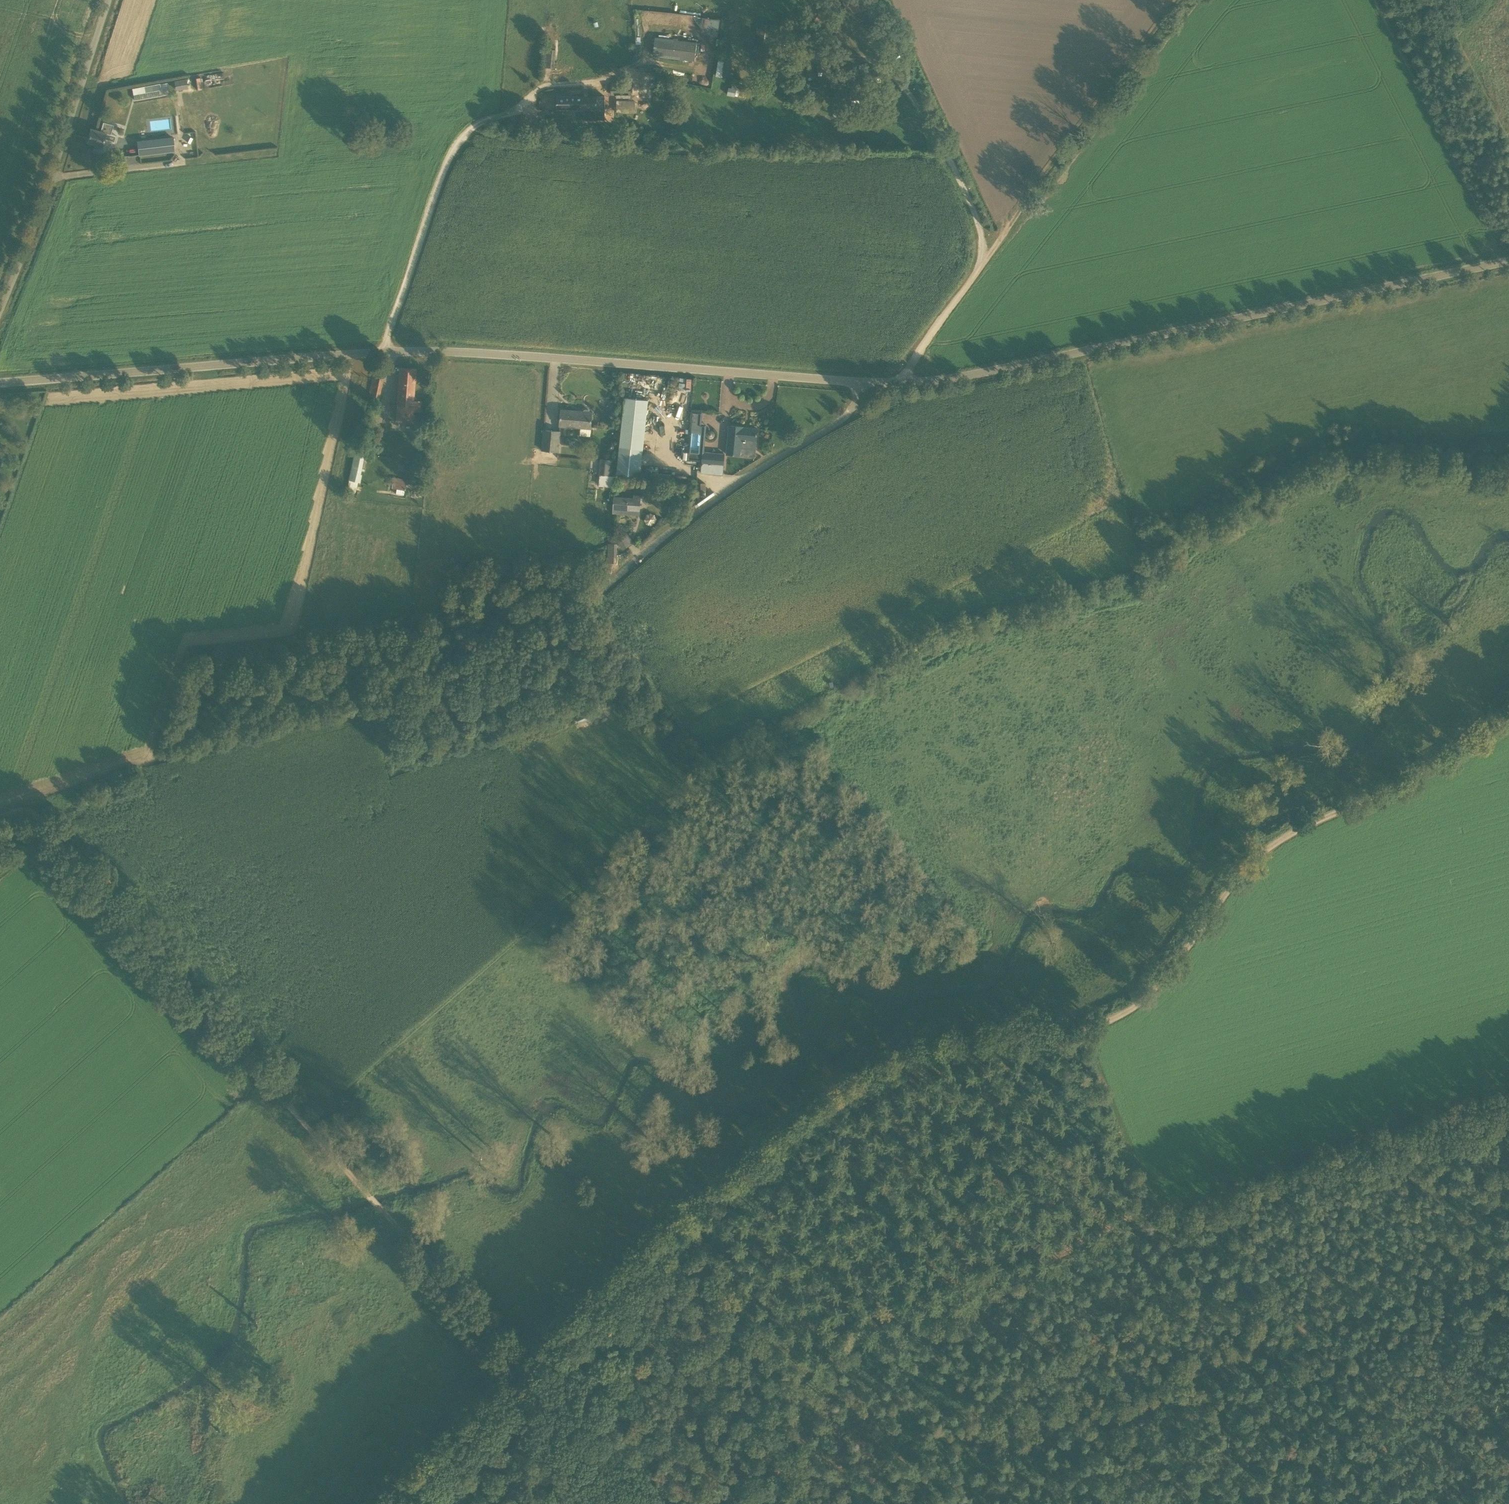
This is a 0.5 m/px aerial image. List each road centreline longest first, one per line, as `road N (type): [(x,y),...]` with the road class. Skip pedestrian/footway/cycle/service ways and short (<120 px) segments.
road 1 (unclassified): [(1508,260),(985,375),(889,388),(390,348),(0,385)]
road 2 (track): [(0,816),(29,806),(517,1363)]
road 3 (track): [(1078,1023),(986,1027),(887,1059),(780,1126),(517,1363)]
road 4 (track): [(1508,722),(1264,854),(1156,988),(1128,1009),(1078,1023)]
road 5 (track): [(906,385),(908,368),(985,261),(1184,0)]
road 6 (track): [(1417,1503),(1208,1199)]
road 7 (track): [(858,388),(854,415),(718,500),(588,606)]
road 8 (unclassified): [(0,322),(112,0)]
road 9 (track): [(1208,1199),(1326,1160),(1410,1147),(1508,1101)]
road 10 (track): [(496,121),(473,130),(454,157),(390,348)]
road 11 (track): [(985,261),(975,212),(932,117),(893,68),(864,53)]
road 12 (track): [(54,178),(278,151)]
road 13 (track): [(1078,1023),(1153,1203)]

